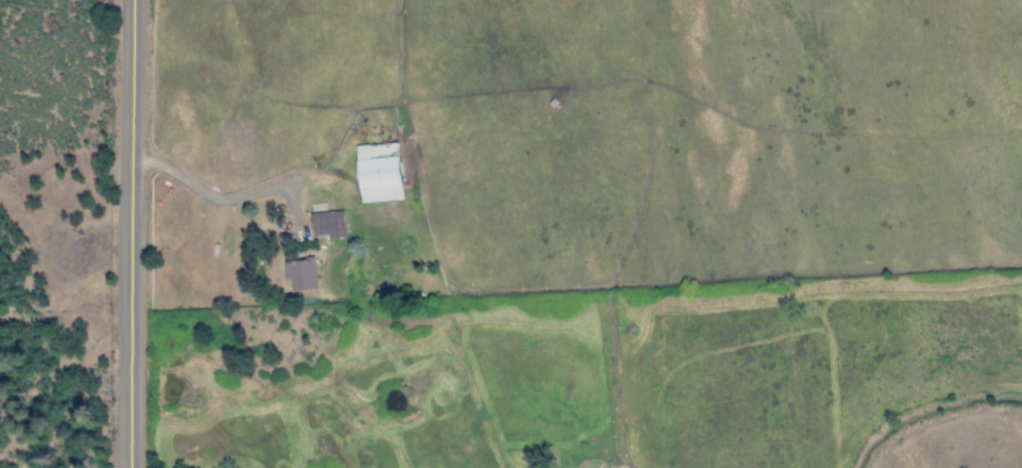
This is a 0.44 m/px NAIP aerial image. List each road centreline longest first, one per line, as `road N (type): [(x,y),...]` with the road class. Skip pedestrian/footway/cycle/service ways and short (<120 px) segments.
road 1 (tertiary): [(131,0),(129,467)]

